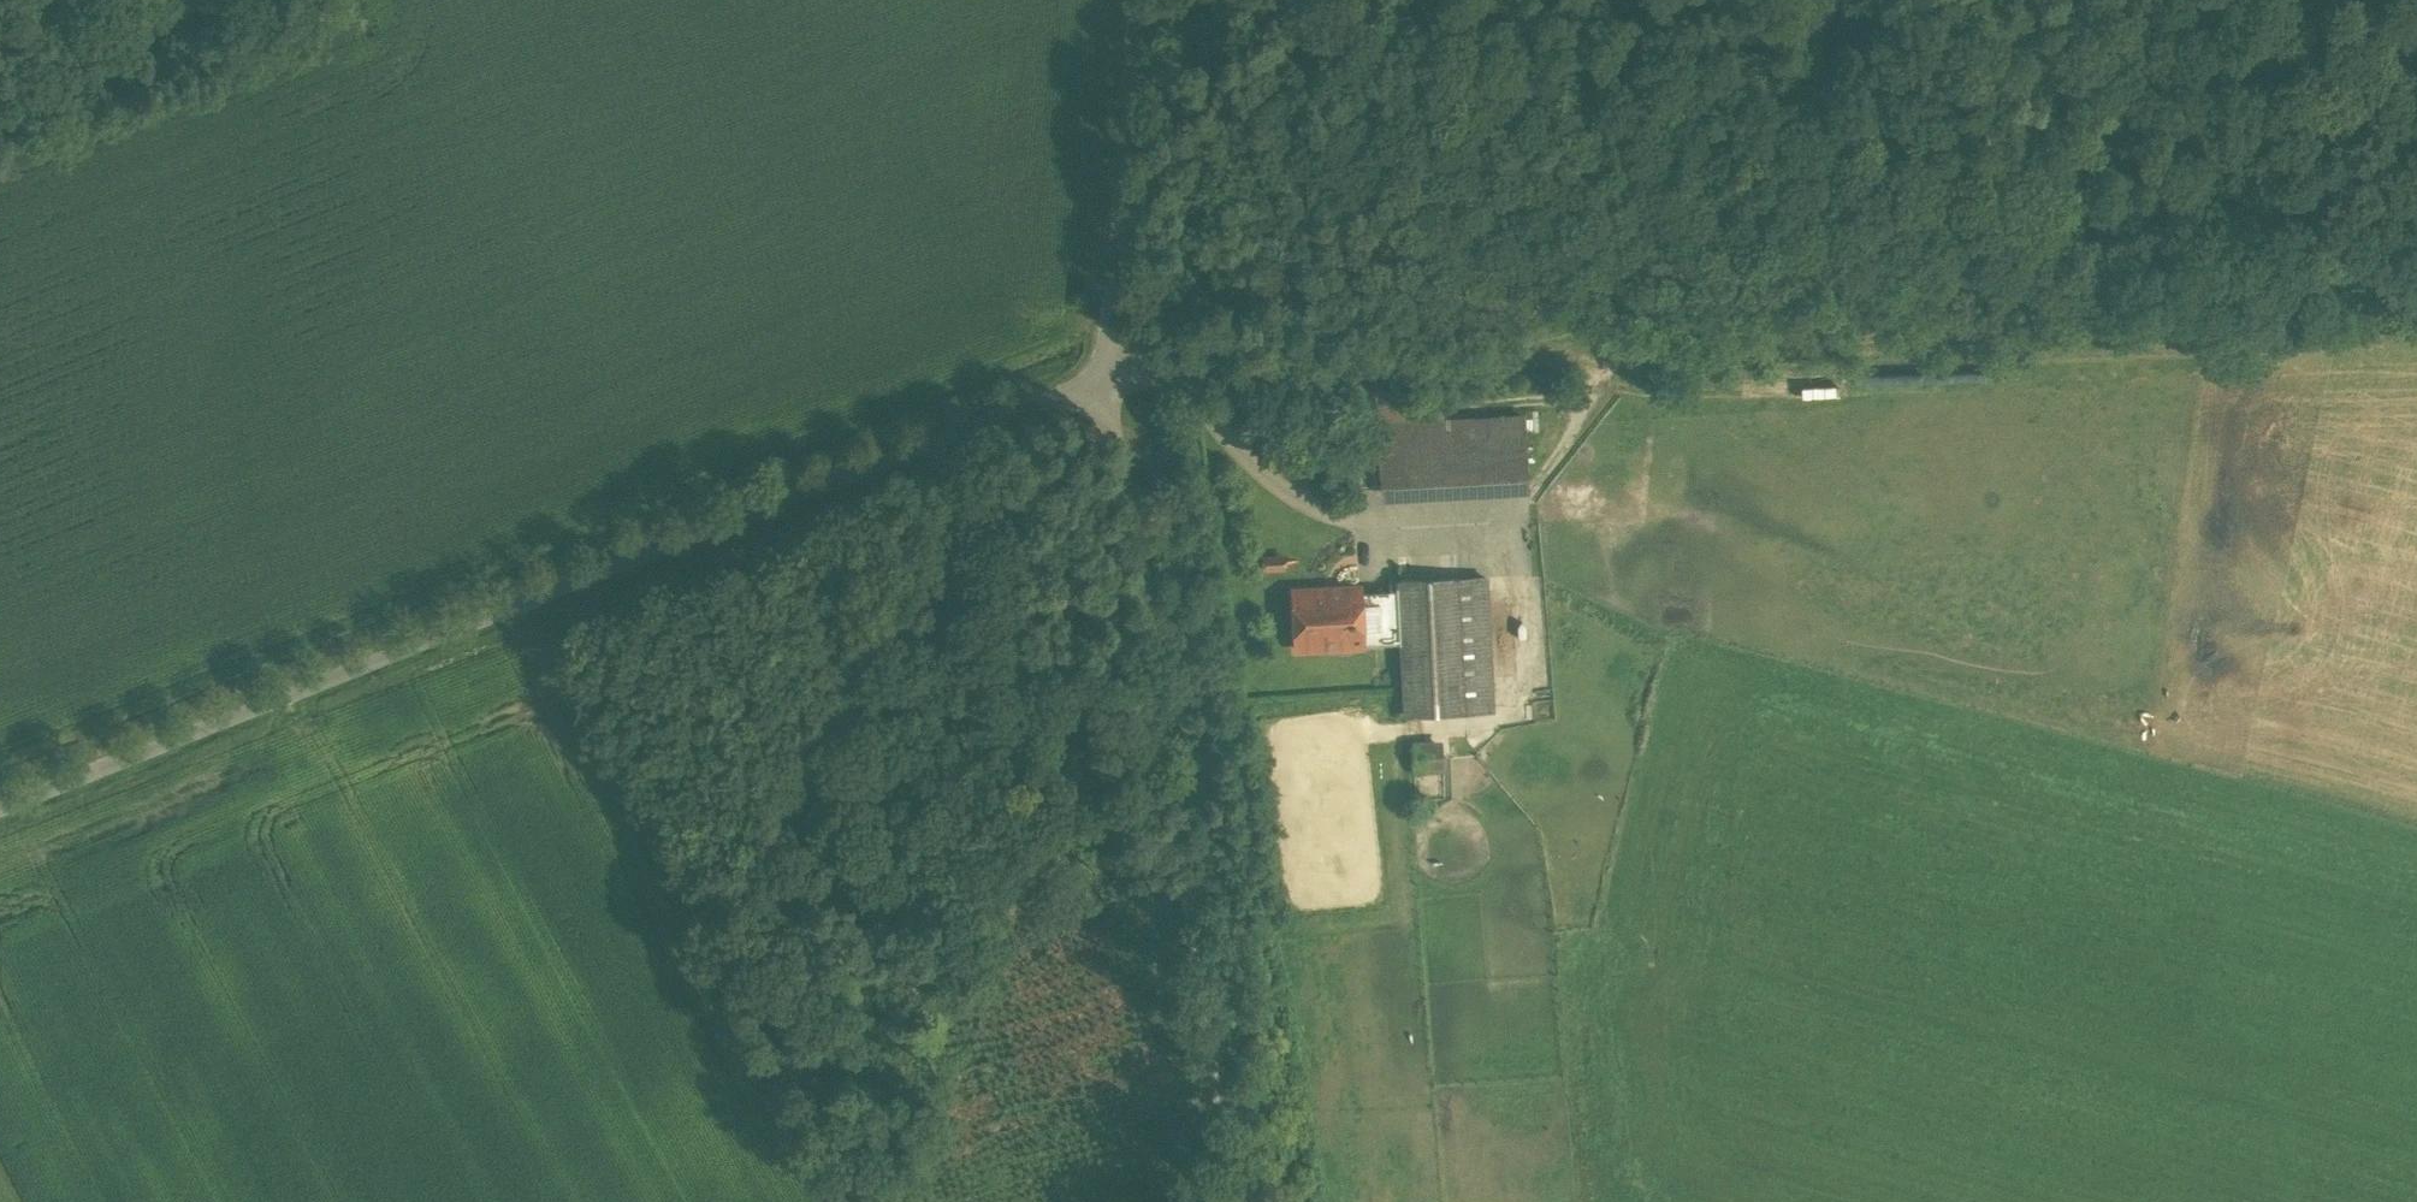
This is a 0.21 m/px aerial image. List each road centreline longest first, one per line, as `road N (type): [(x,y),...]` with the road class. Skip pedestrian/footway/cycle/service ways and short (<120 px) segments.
road 1 (unclassified): [(0,808),(1113,391),(1108,264),(1138,0)]
road 2 (track): [(1254,1201),(1113,391)]

